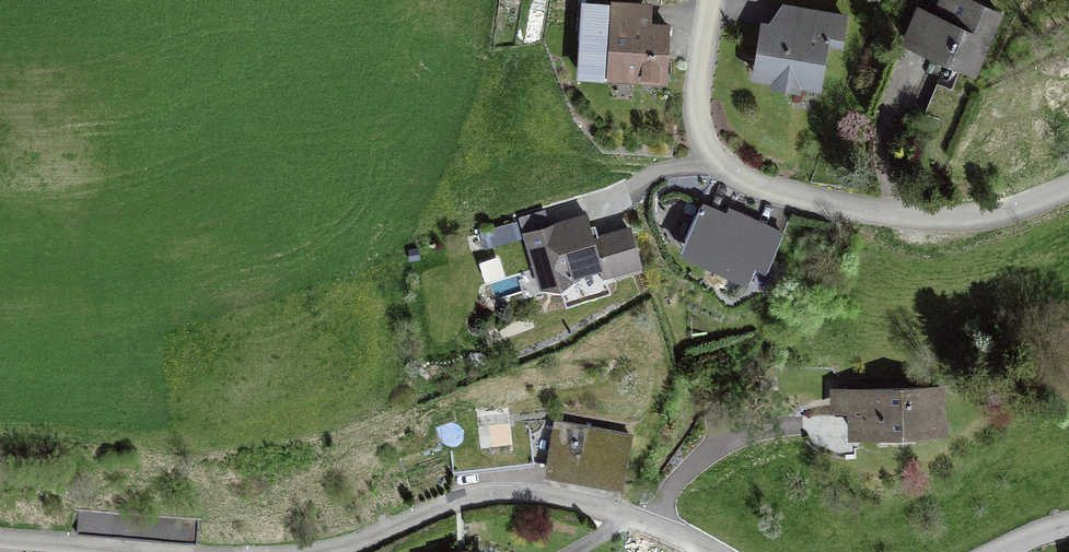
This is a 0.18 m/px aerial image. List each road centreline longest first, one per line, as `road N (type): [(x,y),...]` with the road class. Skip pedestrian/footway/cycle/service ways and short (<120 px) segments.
road 1 (residential): [(715,0),(700,95),(712,166),(770,195),(877,219),(1009,225),(1068,199)]
road 2 (tertiary): [(714,551),(637,515),(484,495),(382,541),(335,551)]

